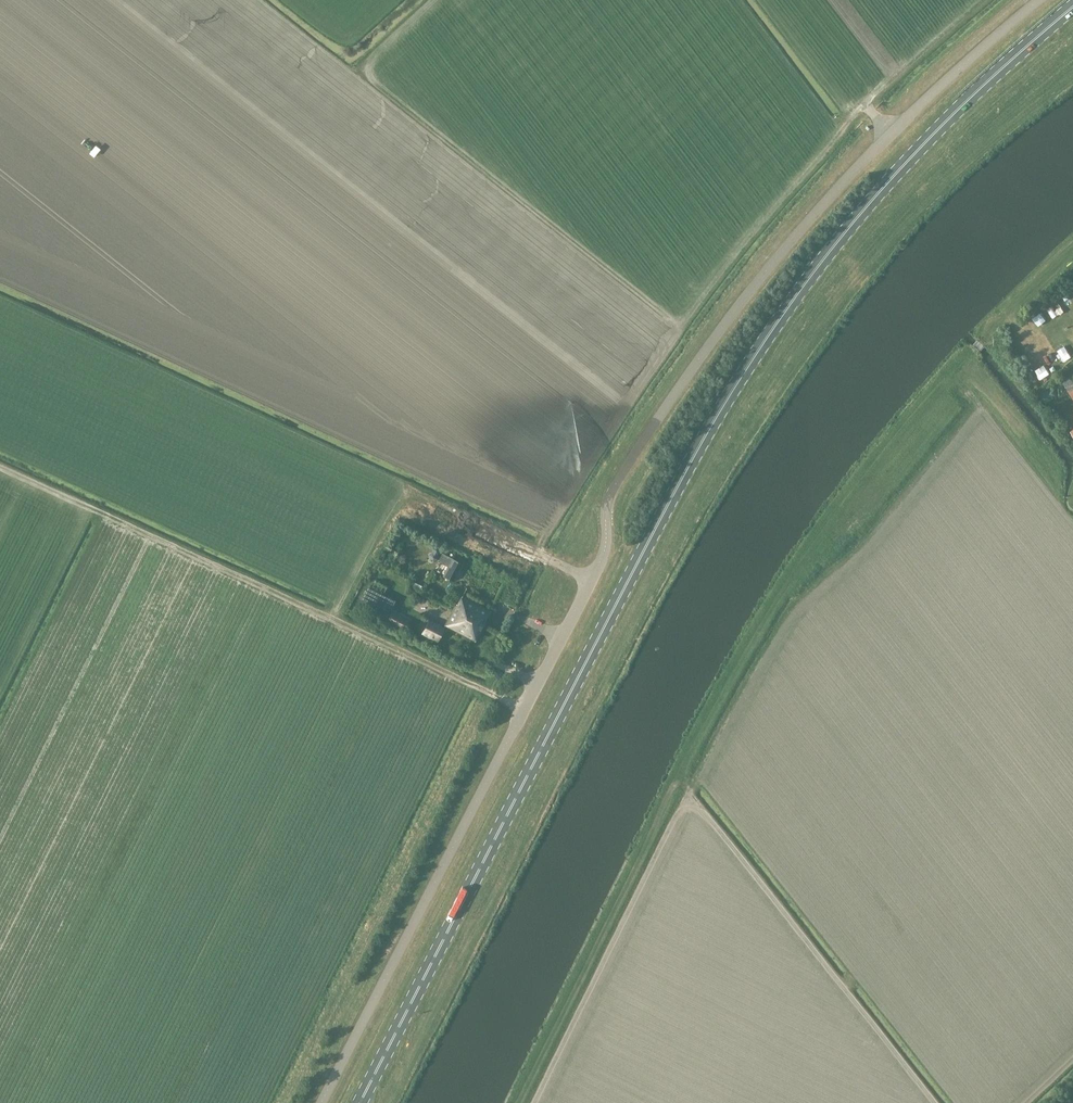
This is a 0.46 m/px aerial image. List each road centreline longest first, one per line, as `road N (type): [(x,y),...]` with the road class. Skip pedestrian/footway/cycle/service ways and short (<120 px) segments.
road 1 (unclassified): [(1038,0),(848,177),(679,385),(609,495),(601,558),(320,1102)]
road 2 (primary): [(359,1102),(734,385),(864,208),(966,100),(1072,6)]
road 3 (track): [(989,331),(788,582),(681,771),(516,1102)]
road 4 (track): [(522,710),(0,470)]
road 5 (track): [(933,1102),(676,780)]

